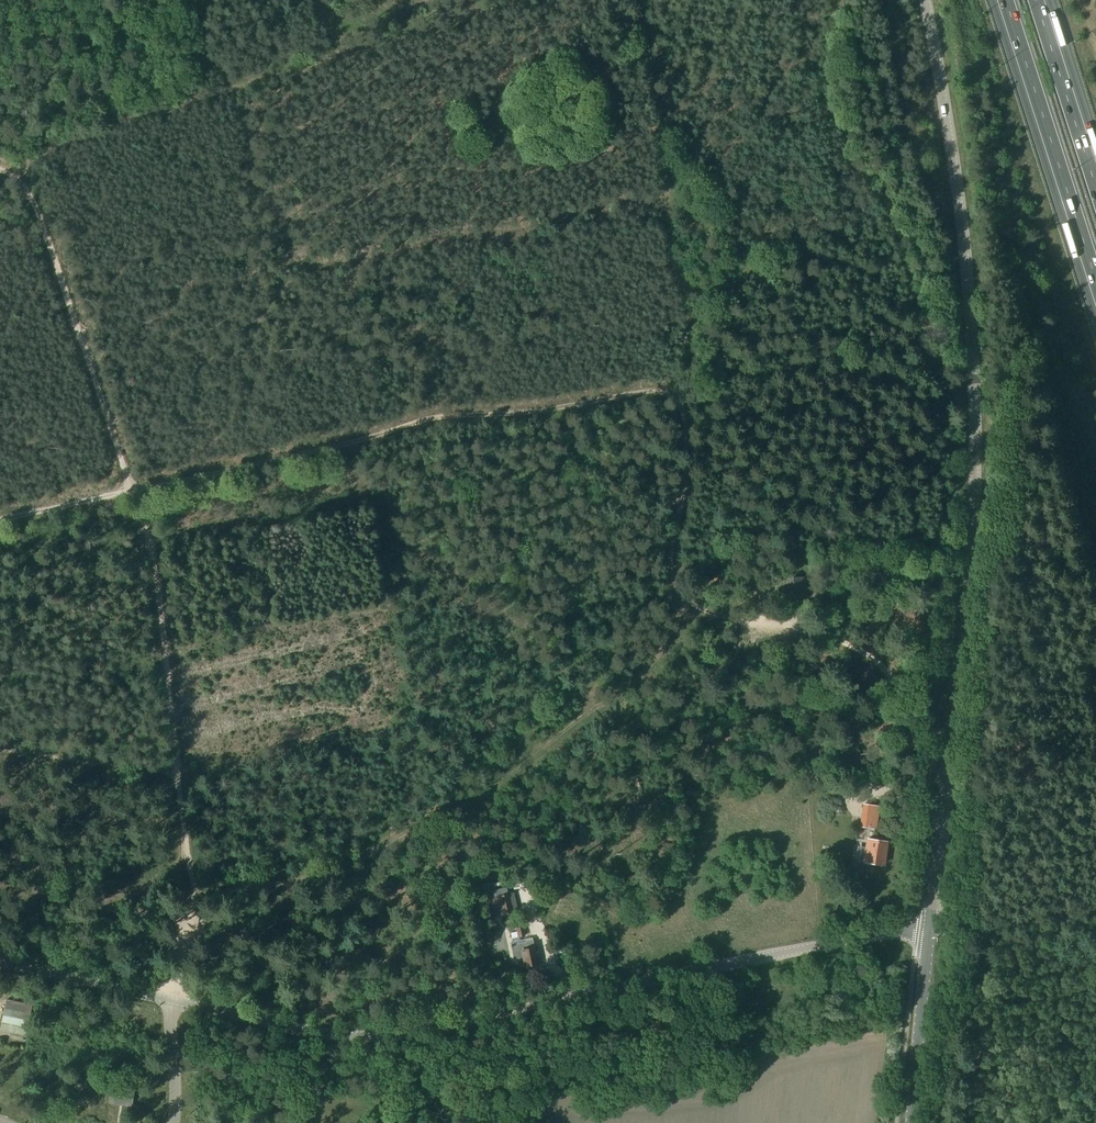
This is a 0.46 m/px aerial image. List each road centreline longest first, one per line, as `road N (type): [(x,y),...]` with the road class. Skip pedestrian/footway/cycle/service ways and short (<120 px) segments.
road 1 (tertiary): [(929,934),(976,534),(966,247),(924,0)]
road 2 (tertiary): [(917,933),(885,932),(491,1020),(367,1035),(0,962)]
road 3 (track): [(699,609),(670,568),(685,428),(676,400),(658,392),(417,422),(133,490)]
road 4 (track): [(193,892),(364,853),(487,791),(620,694),(680,617),(699,609)]
road 5 (track): [(133,490),(34,207),(0,170)]
road 6 (track): [(699,609),(751,624),(787,625),(872,660),(896,688),(925,766),(950,781)]
road 7 (motorway): [(1003,0),(1095,298)]
road 8 (track): [(175,775),(158,574),(133,490)]
road 9 (track): [(168,1001),(196,903),(175,775)]
road 10 (tertiary): [(913,1122),(929,934)]
road 11 (motorway): [(1095,176),(1040,0)]
road 12 (track): [(0,749),(175,775)]
road 13 (track): [(133,490),(0,518)]

